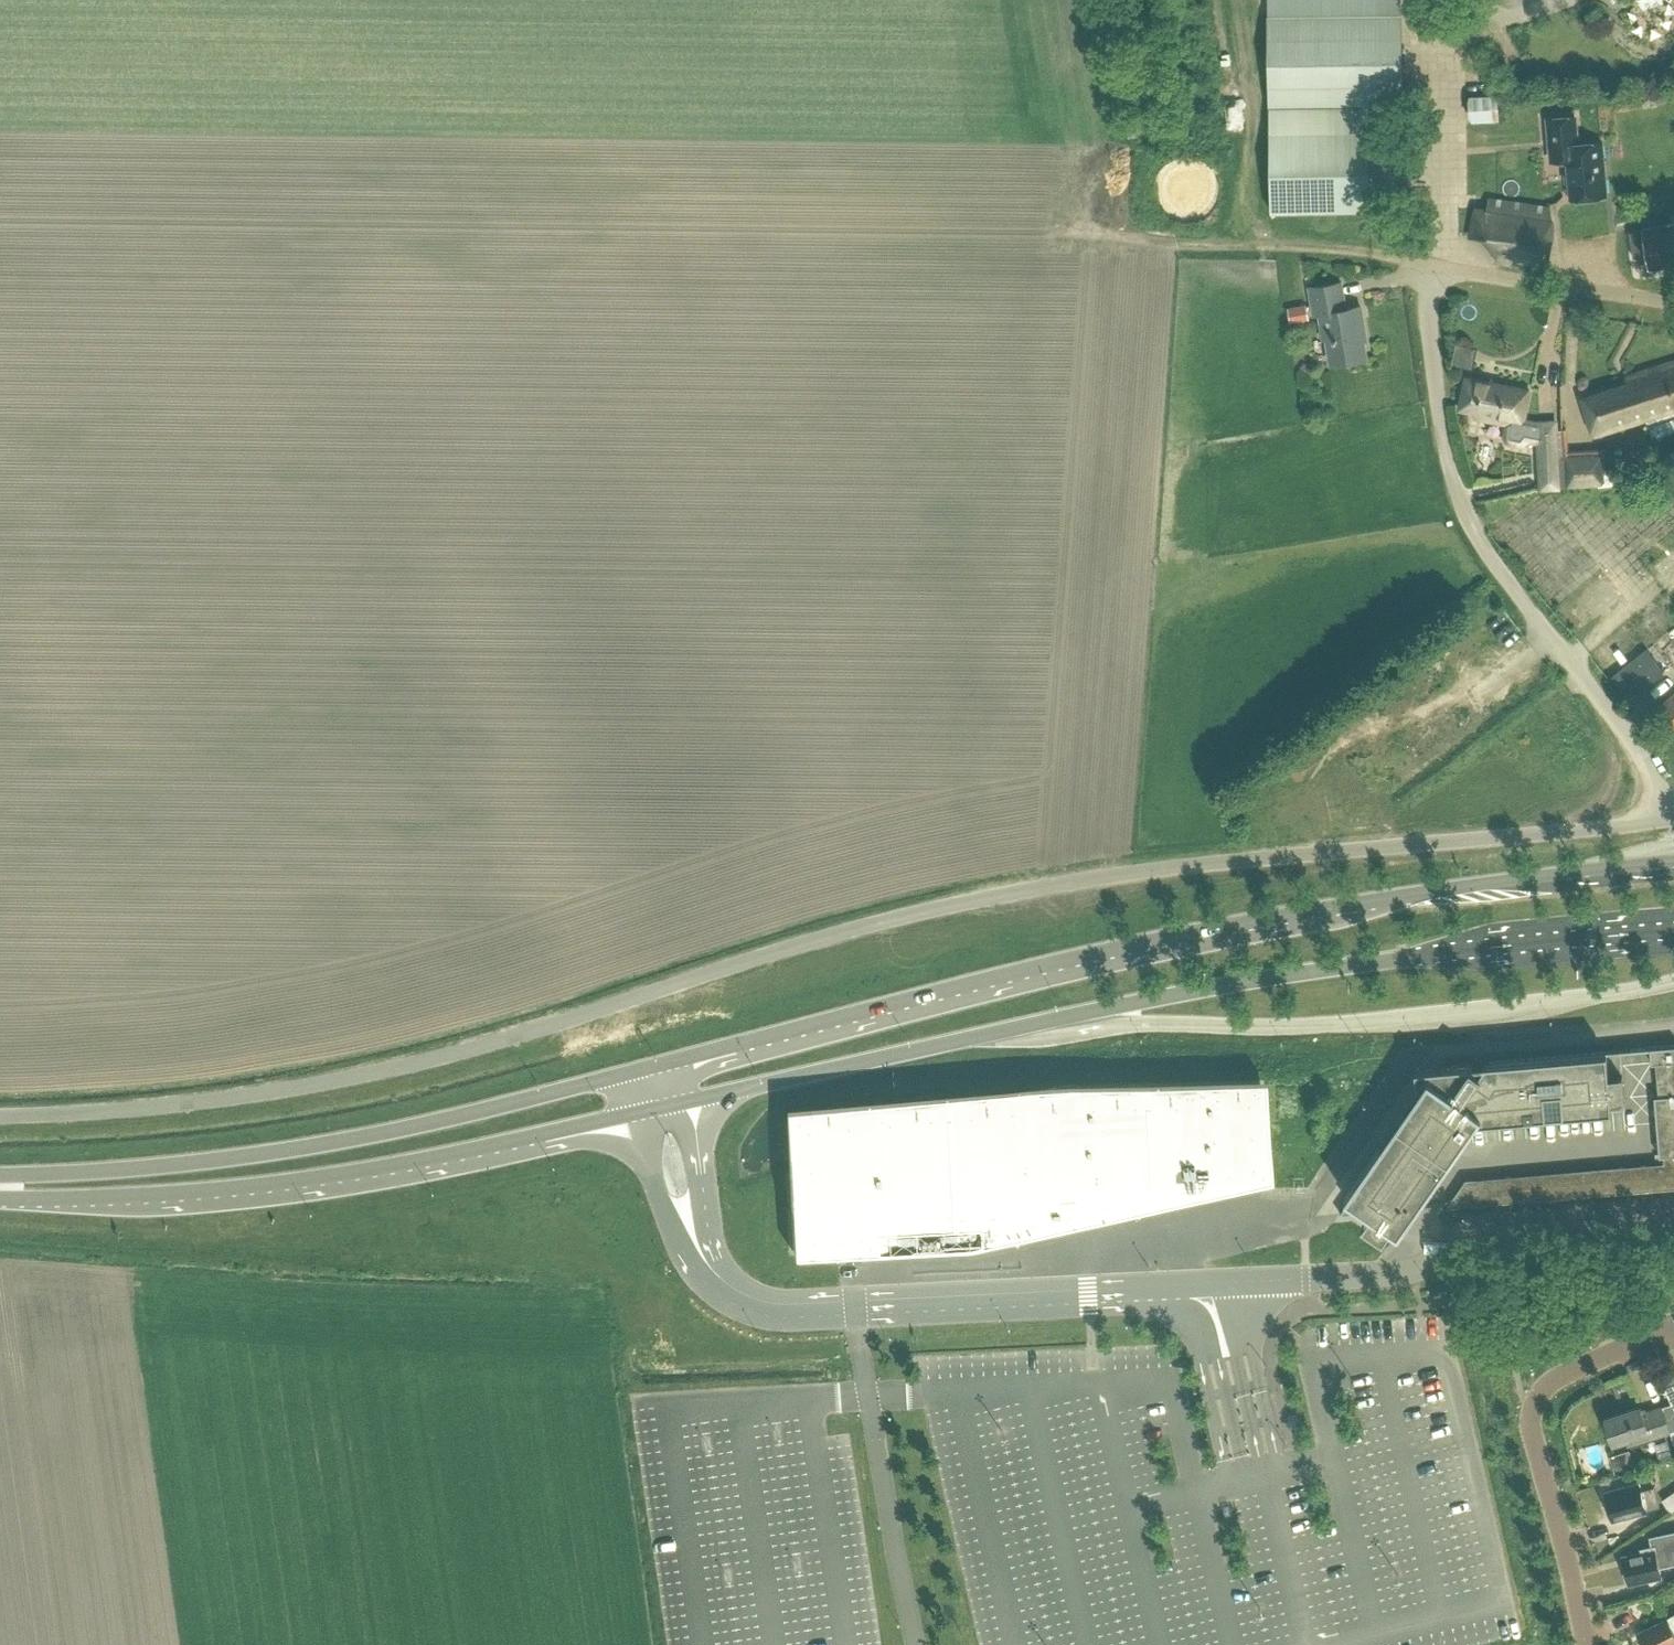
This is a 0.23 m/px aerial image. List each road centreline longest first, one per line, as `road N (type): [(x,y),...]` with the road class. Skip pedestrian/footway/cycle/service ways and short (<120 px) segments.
road 1 (unclassified): [(0,1115),(207,1101),(448,1056),(828,933),(1075,878),(1669,820)]
road 2 (primary): [(1673,865),(1452,889),(1166,939),(656,1065)]
road 3 (primary): [(690,1101),(1236,982),(1673,931)]
road 4 (unclassified): [(711,1270),(748,1298),(791,1304),(1391,1276),(1496,1219),(1673,1211)]
road 5 (residential): [(1669,820),(1651,773),(1488,550),(1463,504),(1445,453),(1427,300),(1439,276),(1464,271),(1673,300)]
road 6 (primary): [(656,1065),(309,1147),(0,1173)]
road 7 (primary): [(0,1198),(255,1185),(414,1162),(639,1113)]
road 8 (residential): [(1589,1644),(1530,1415),(1552,1380),(1673,1322)]
road 9 (unclassified): [(639,1113),(663,1201),(711,1270)]
road 10 (unclassified): [(711,1270),(690,1101)]

